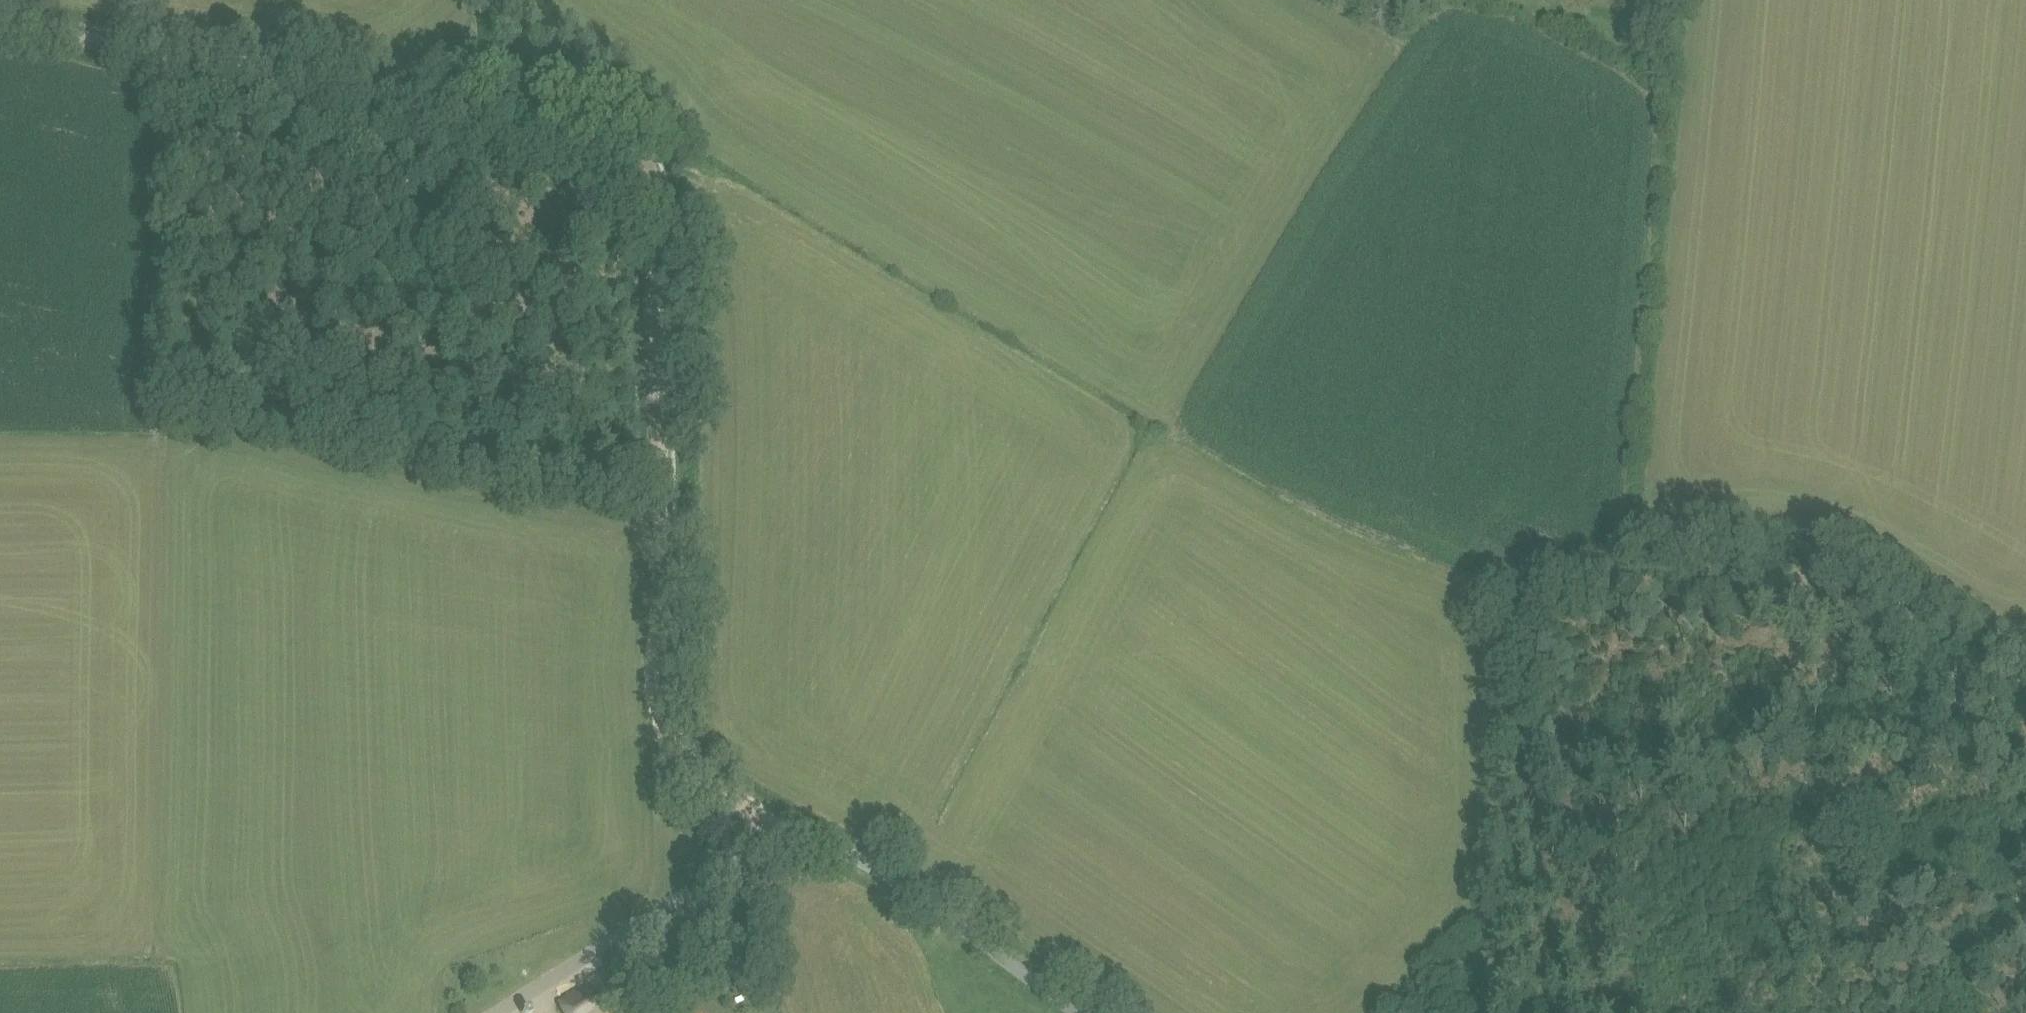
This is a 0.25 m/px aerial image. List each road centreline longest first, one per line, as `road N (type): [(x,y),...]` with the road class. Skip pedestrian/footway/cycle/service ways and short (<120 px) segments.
road 1 (track): [(788,830),(708,782),(668,724),(660,194),(641,161),(582,137),(374,102),(0,17)]
road 2 (unclassified): [(495,1012),(788,830)]
road 3 (unclassified): [(1078,1012),(894,879),(795,826)]

